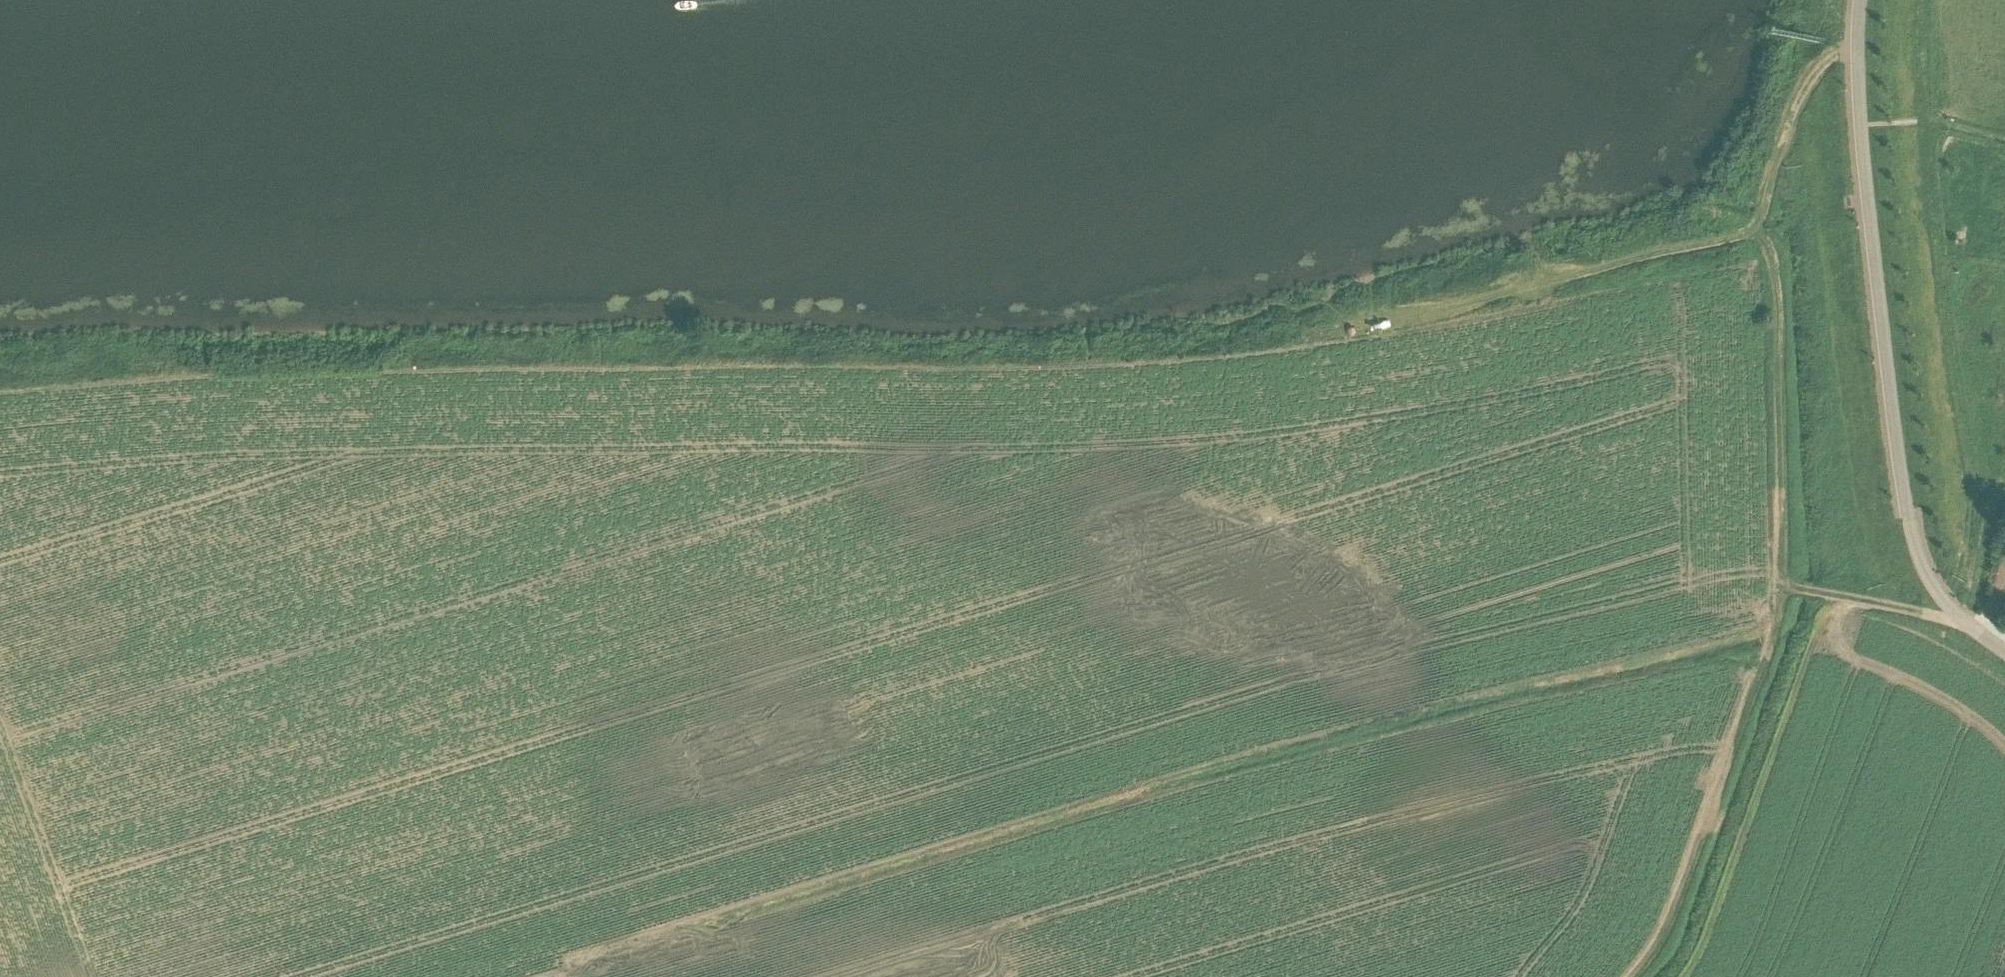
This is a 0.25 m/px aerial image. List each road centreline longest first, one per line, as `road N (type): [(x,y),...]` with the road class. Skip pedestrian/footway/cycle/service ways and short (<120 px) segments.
road 1 (residential): [(1864,0),(1880,448),(1895,510),(1920,568)]
road 2 (track): [(1789,585),(1961,620)]
road 3 (residential): [(2004,651),(1961,620),(1920,568)]

